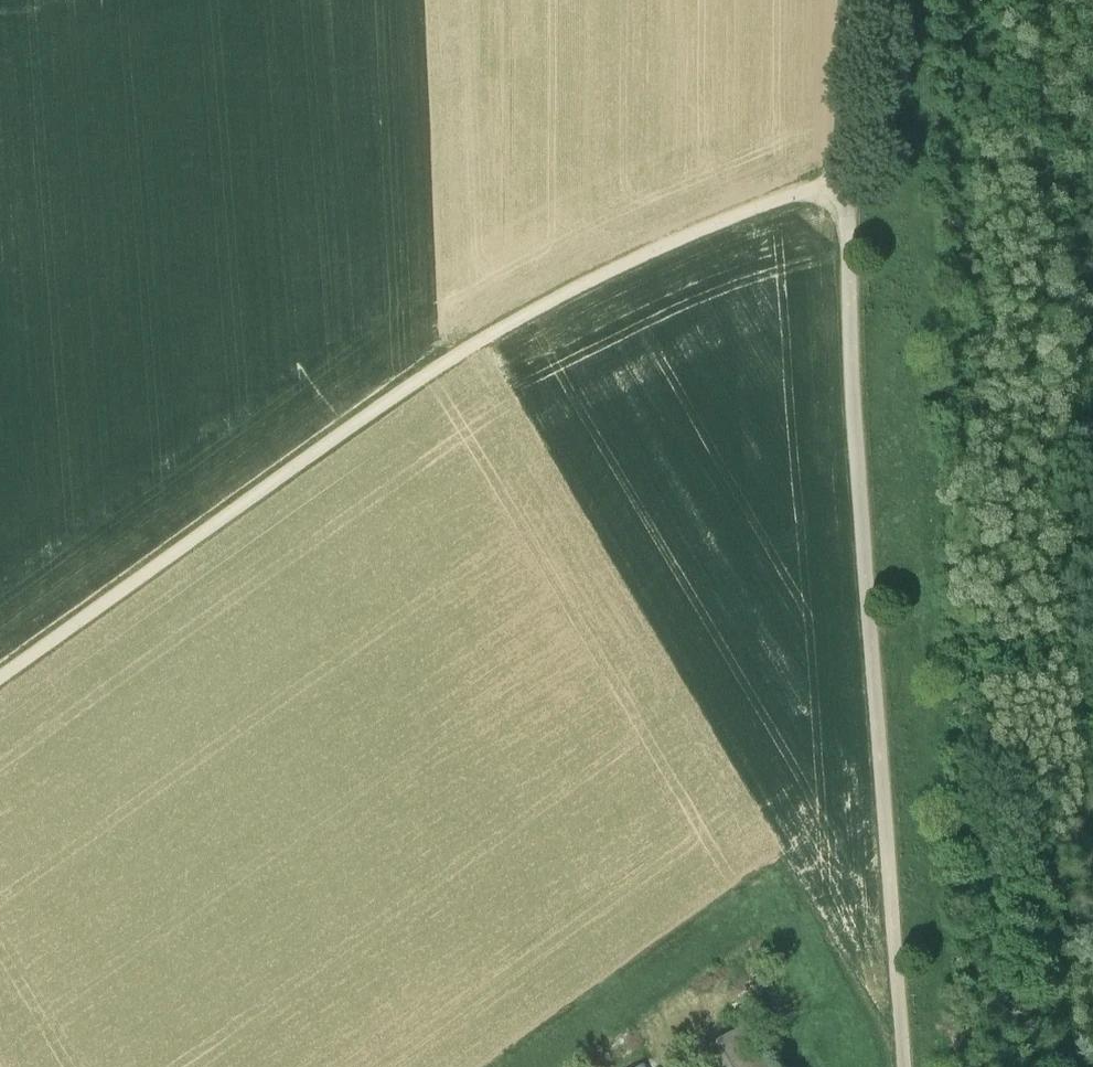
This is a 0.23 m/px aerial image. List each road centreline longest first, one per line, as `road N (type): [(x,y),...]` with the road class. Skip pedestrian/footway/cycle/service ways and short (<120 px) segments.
road 1 (unclassified): [(0,673),(426,367),(708,224),(846,178)]
road 2 (unclassified): [(903,1066),(846,178)]
road 3 (unclassified): [(846,178),(850,0)]

